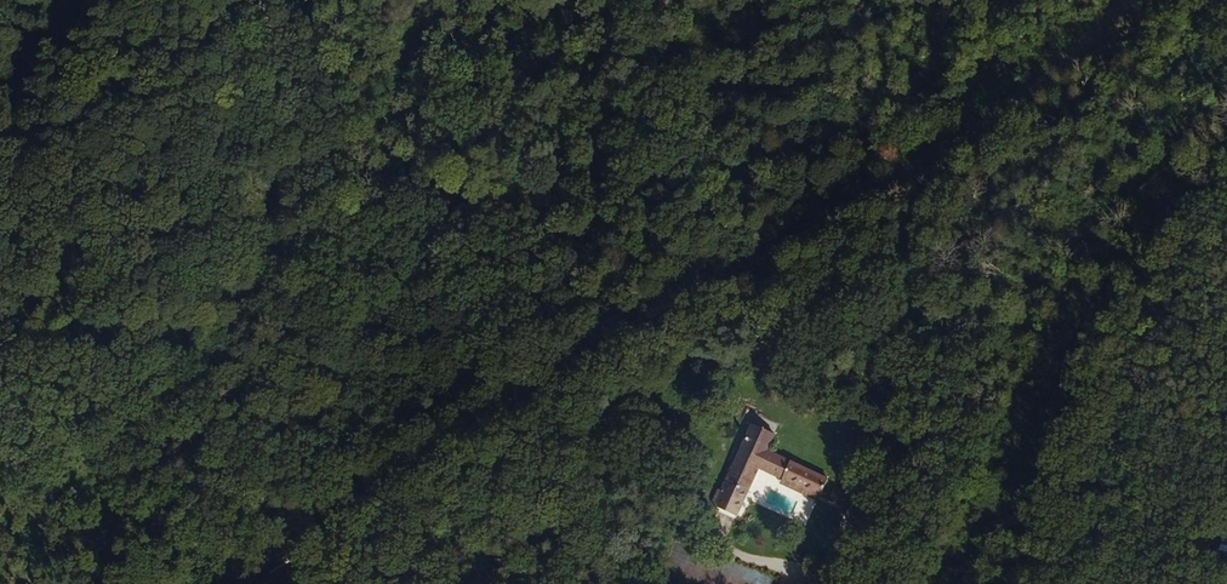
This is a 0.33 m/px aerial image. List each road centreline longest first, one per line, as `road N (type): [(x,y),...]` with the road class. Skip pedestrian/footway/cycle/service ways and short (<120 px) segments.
road 1 (unclassified): [(1136,0),(1049,71),(249,574)]

